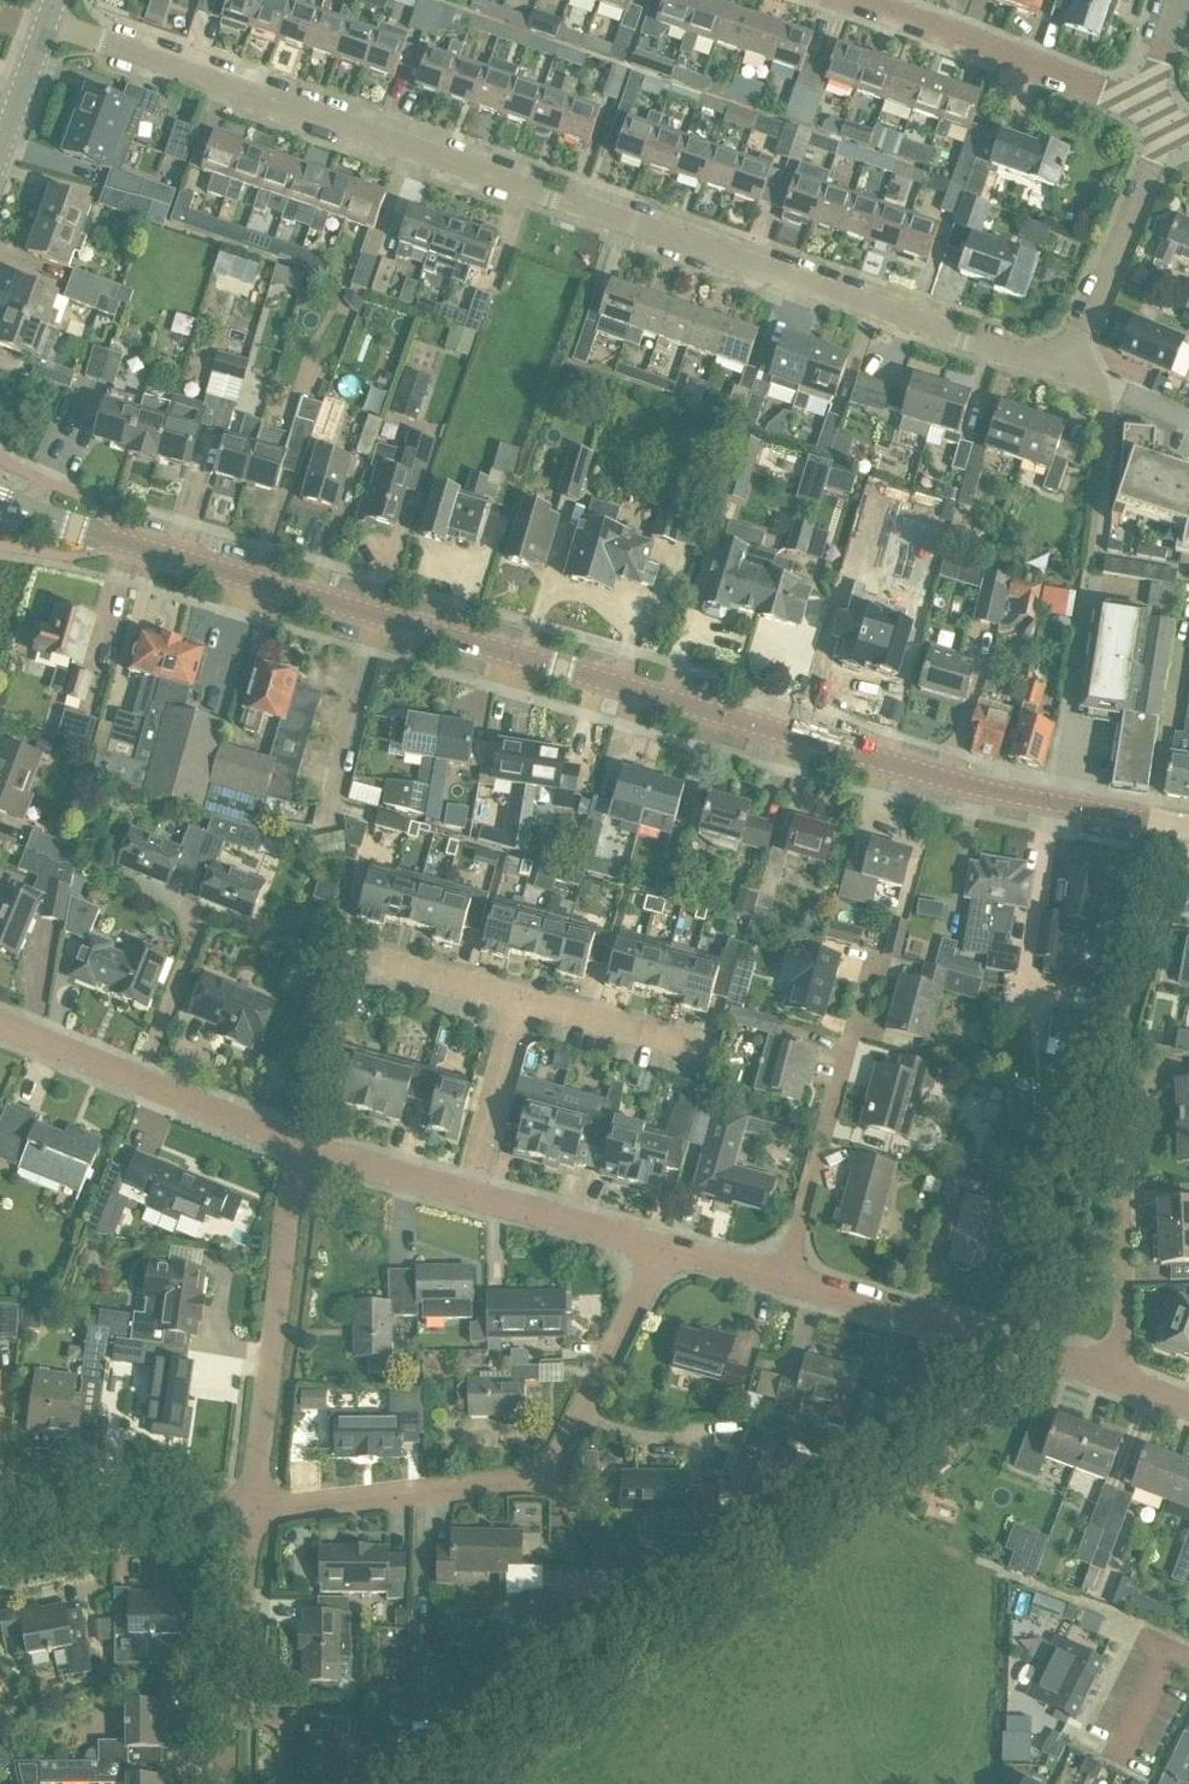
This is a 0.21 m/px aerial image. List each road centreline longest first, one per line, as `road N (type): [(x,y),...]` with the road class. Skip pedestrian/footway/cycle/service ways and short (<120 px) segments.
road 1 (residential): [(1166,122),(1078,336),(1062,359),(1041,362),(46,23)]
road 2 (tertiary): [(1188,828),(987,789),(385,619)]
road 3 (tertiary): [(385,619),(0,508)]
road 4 (residential): [(256,1510),(296,1141)]
road 5 (residential): [(256,1510),(540,1479),(583,1420)]
road 6 (residential): [(1118,1383),(1018,1345),(787,1279)]
road 7 (residential): [(787,1279),(870,962)]
road 8 (residential): [(296,1141),(0,1024)]
road 9 (residential): [(1118,1383),(1119,1178),(1152,1074)]
road 10 (residential): [(1144,113),(853,0)]
road 11 (residential): [(228,1783),(225,1714),(256,1510)]
road 12 (residential): [(0,1550),(256,1510)]
road 13 (residential): [(466,1197),(520,1001)]
road 14 (residential): [(660,1245),(466,1197)]
road 15 (residential): [(520,1001),(706,1051)]
road 16 (residential): [(583,1420),(660,1245)]
road 17 (residential): [(339,802),(385,619)]
road 18 (residential): [(466,1197),(296,1141)]
road 19 (residential): [(388,964),(520,1001)]
road 20 (residential): [(787,1279),(660,1245)]
road 21 (tertiary): [(0,145),(46,23)]

